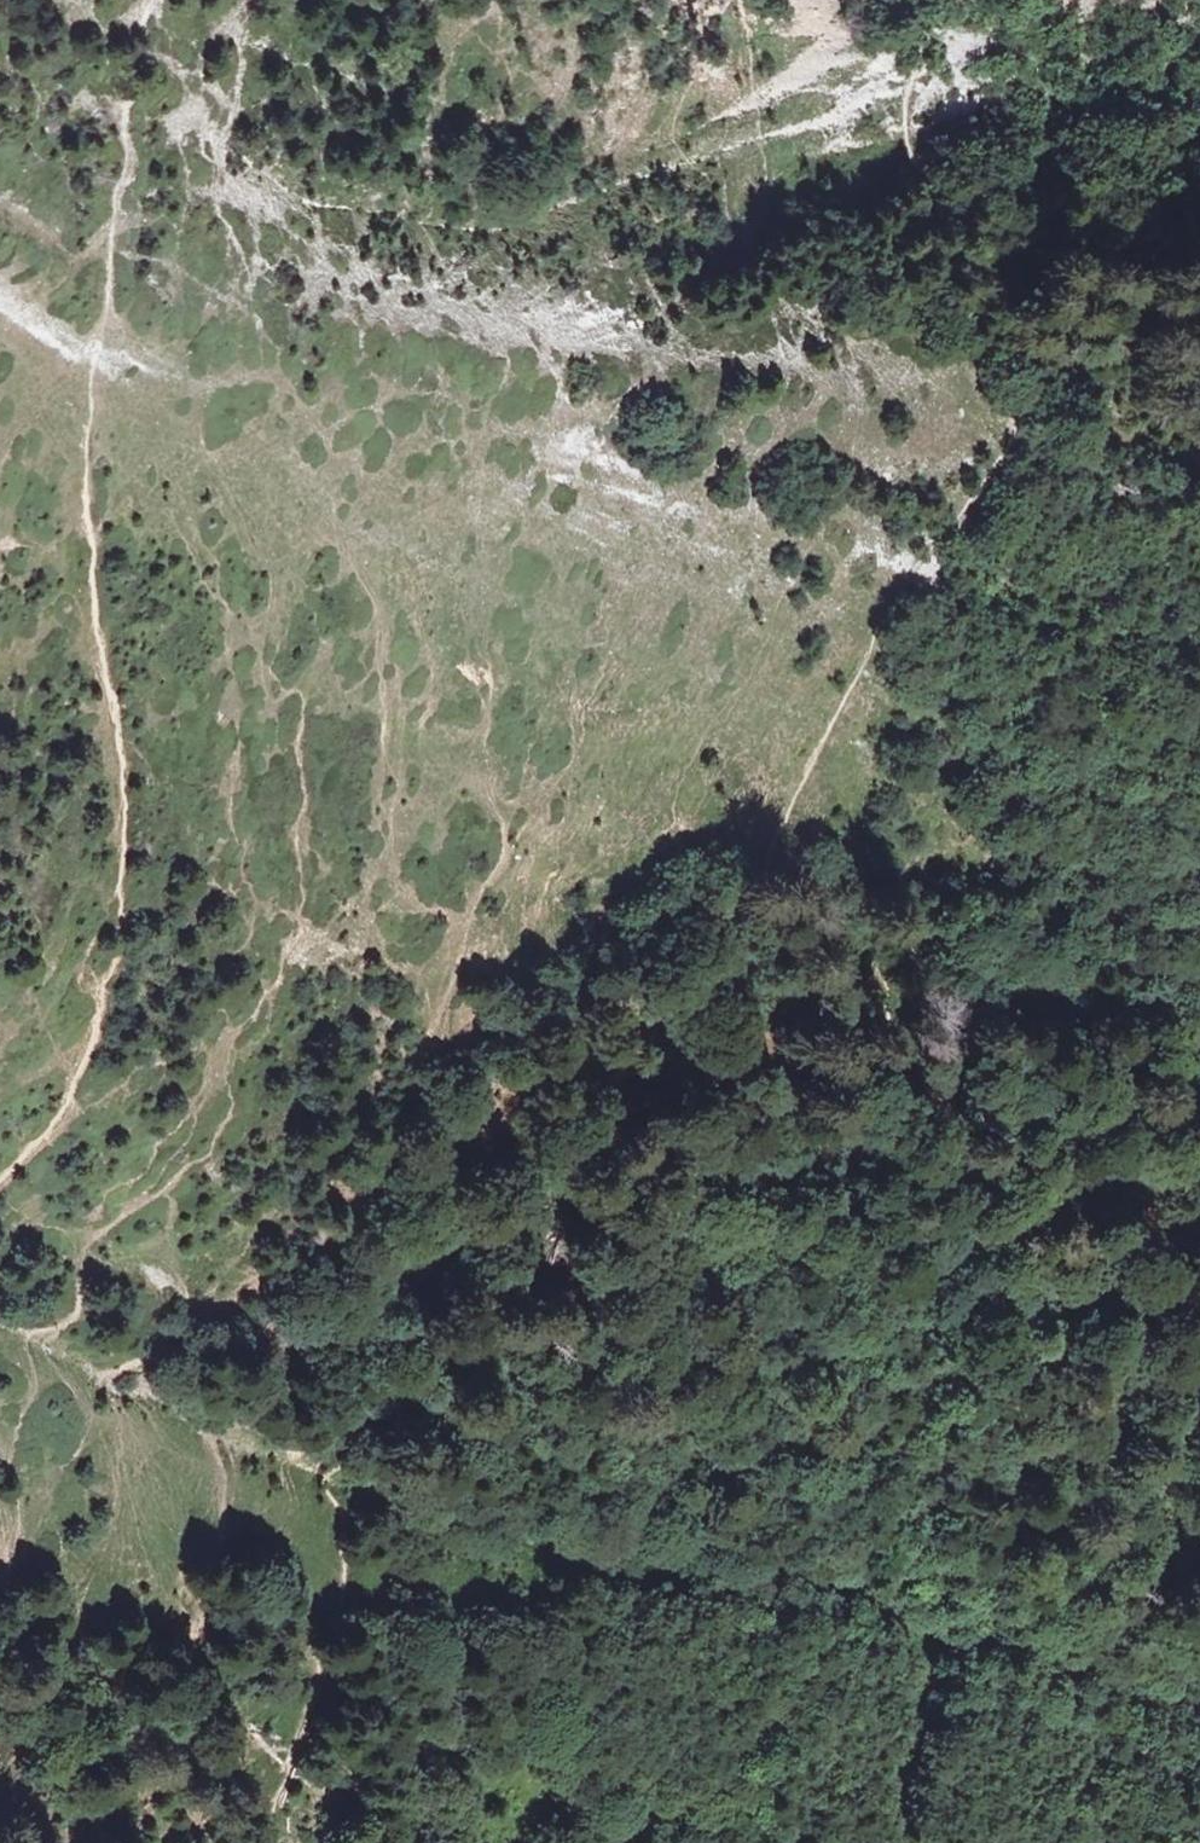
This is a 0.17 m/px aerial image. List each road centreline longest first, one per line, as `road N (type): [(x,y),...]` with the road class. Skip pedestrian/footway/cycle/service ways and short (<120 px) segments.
road 1 (track): [(886,1842),(909,1690),(894,1622)]

